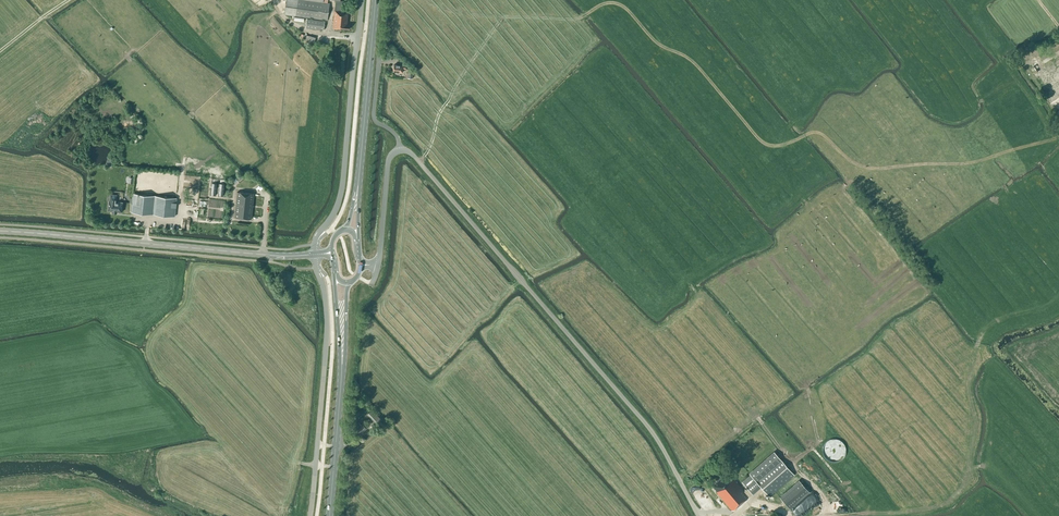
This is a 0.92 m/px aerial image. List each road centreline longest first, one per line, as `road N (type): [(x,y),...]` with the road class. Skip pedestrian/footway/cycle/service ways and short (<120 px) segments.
road 1 (unclassified): [(700,515),(668,455),(415,157),(400,150)]
road 2 (tertiary): [(314,254),(0,231)]
road 3 (unclassified): [(310,515),(327,334),(314,254)]
road 4 (unclassified): [(314,254),(342,188),(362,0)]
road 5 (primary): [(358,186),(375,0)]
road 6 (primary): [(329,515),(342,367)]
road 7 (unclassified): [(378,265),(388,165),(400,150)]

